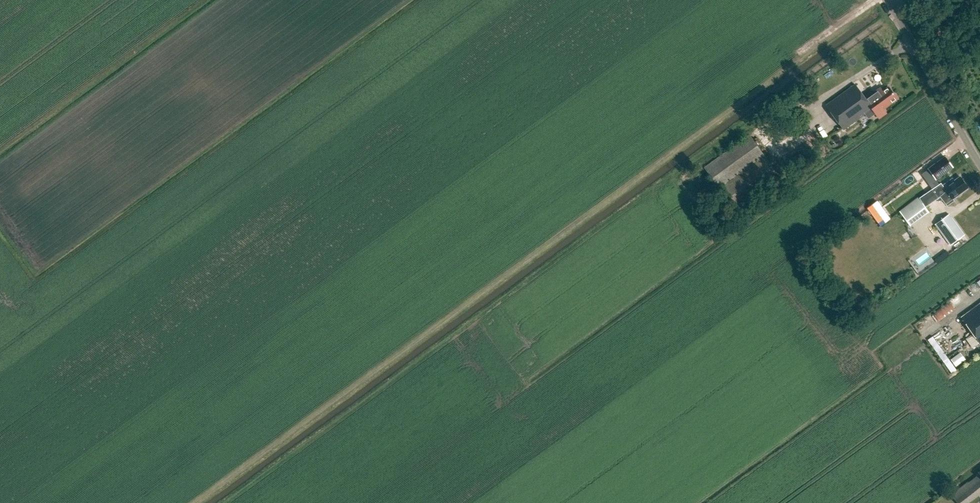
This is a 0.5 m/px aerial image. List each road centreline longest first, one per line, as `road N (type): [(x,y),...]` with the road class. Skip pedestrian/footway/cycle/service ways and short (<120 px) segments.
road 1 (unclassified): [(979,163),(892,0)]

